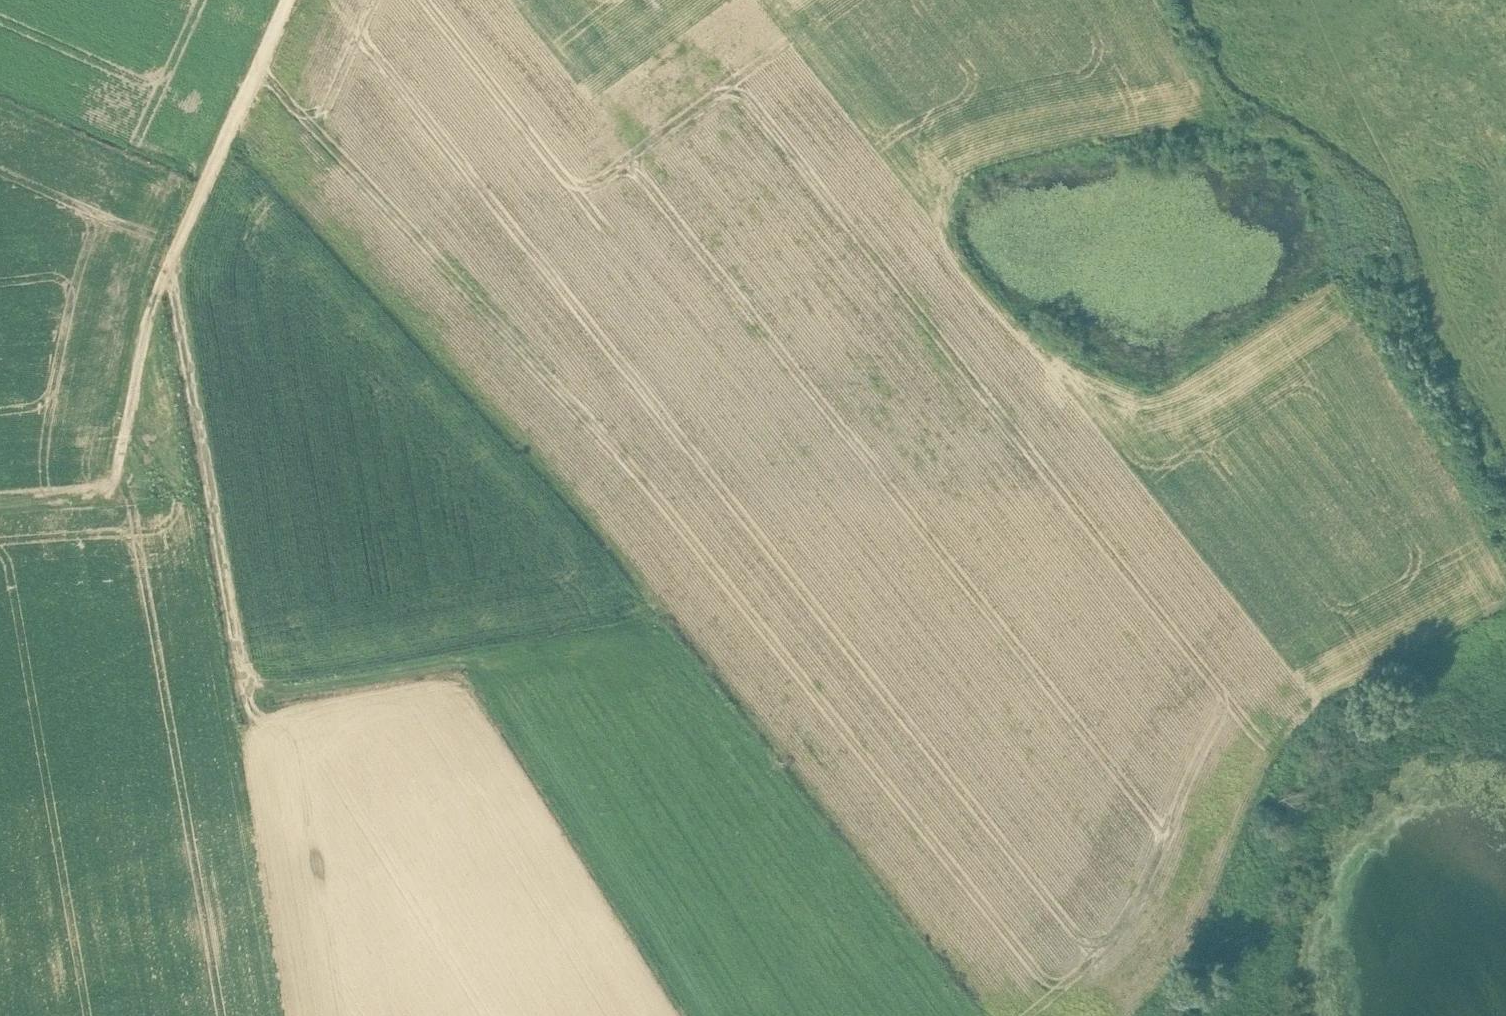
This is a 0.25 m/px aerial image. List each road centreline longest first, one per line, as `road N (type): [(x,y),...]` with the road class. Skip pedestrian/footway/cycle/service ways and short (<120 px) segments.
road 1 (track): [(162,279),(243,677),(257,692),(472,661)]
road 2 (unclassified): [(162,279),(288,0)]
road 3 (track): [(162,279),(148,298),(111,488)]

